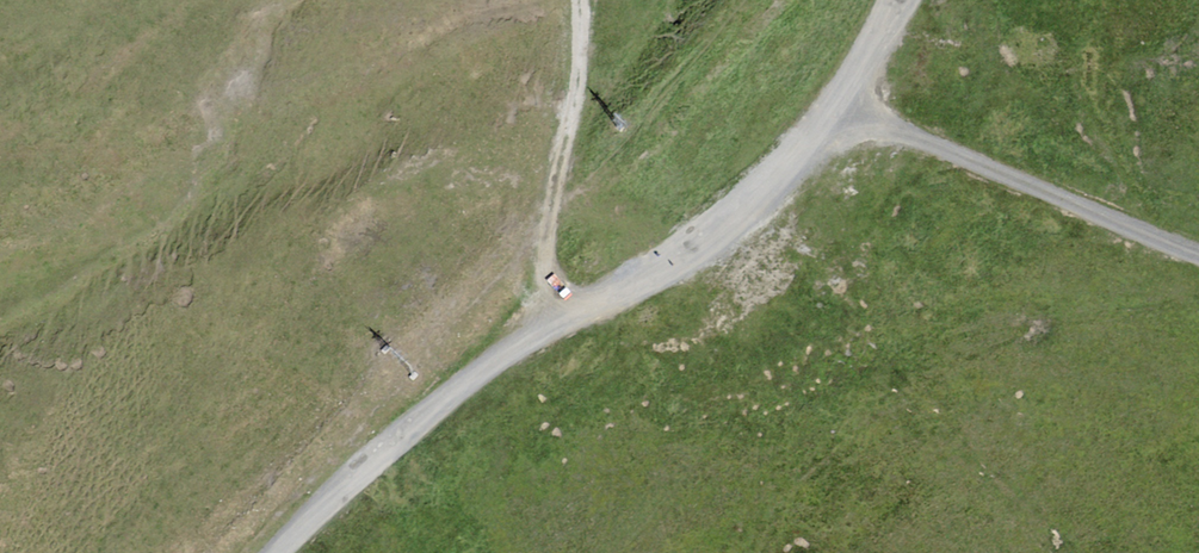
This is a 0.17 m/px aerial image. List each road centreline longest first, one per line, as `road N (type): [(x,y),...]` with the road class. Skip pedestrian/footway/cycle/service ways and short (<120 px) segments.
road 1 (track): [(896,0),(844,118),(664,273),(539,330),(344,482),(277,552)]
road 2 (track): [(844,118),(1198,254)]
road 3 (track): [(539,330),(547,232),(575,94),(579,0)]

